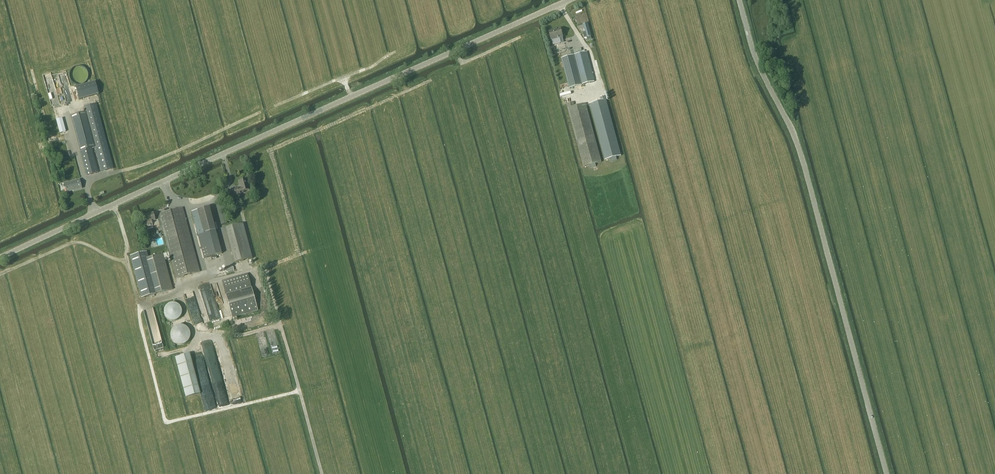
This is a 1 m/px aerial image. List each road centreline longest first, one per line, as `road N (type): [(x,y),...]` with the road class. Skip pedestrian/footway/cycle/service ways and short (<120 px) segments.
road 1 (unclassified): [(0,259),(572,0)]
road 2 (track): [(322,473),(265,266),(299,255),(271,151),(430,80)]
road 3 (unclassified): [(887,473),(802,157),(738,0)]
road 4 (track): [(300,391),(166,423),(128,260),(73,244),(0,276)]
road 5 (track): [(85,181),(167,155),(394,52)]
road 6 (track): [(0,236),(51,214),(41,144),(72,136)]

